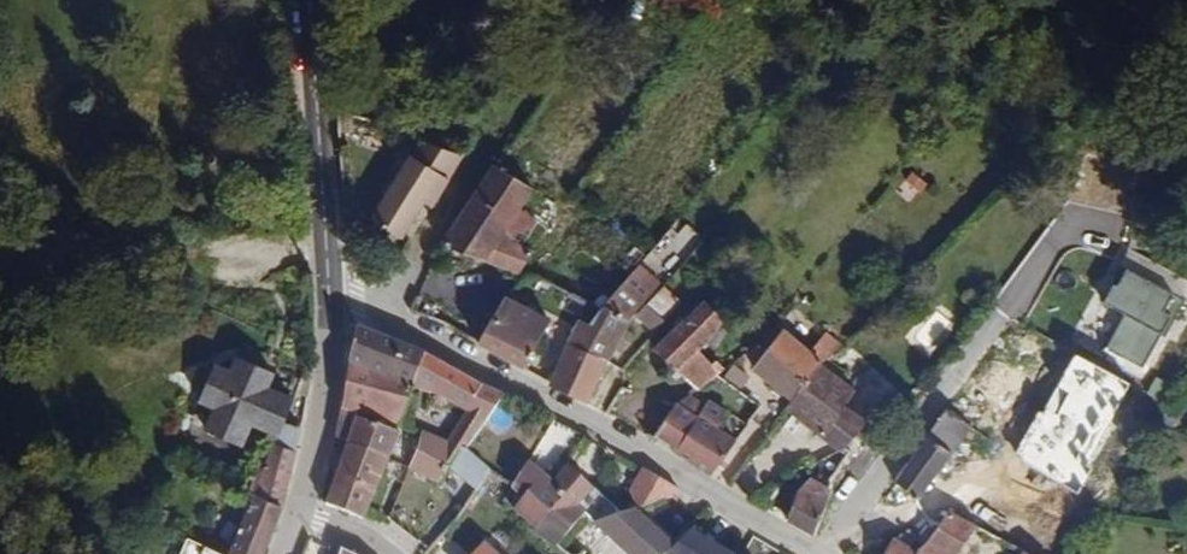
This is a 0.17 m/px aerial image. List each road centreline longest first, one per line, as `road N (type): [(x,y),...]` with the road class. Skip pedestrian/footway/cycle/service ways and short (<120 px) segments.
road 1 (residential): [(362,299),(591,421),(814,553)]
road 2 (residential): [(362,299),(393,294),(590,7),(603,0)]
road 3 (residential): [(330,306),(309,0)]
road 4 (residential): [(293,514),(330,306)]

